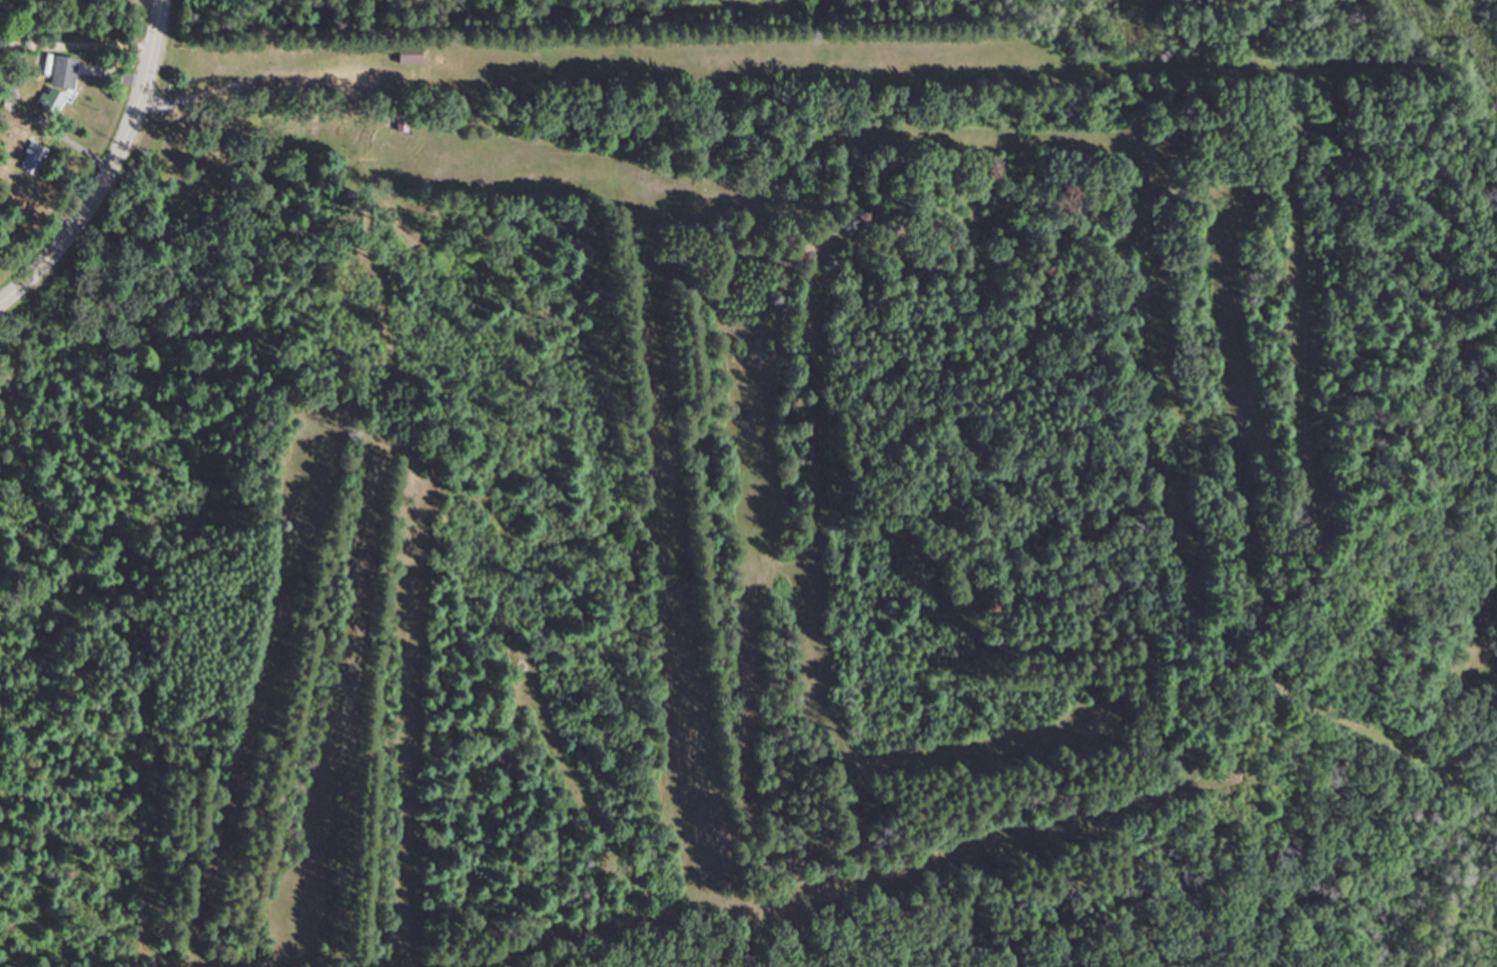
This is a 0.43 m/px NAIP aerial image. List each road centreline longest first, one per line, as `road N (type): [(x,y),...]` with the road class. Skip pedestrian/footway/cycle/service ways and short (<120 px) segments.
road 1 (secondary): [(0,294),(96,202),(152,91),(166,0)]

